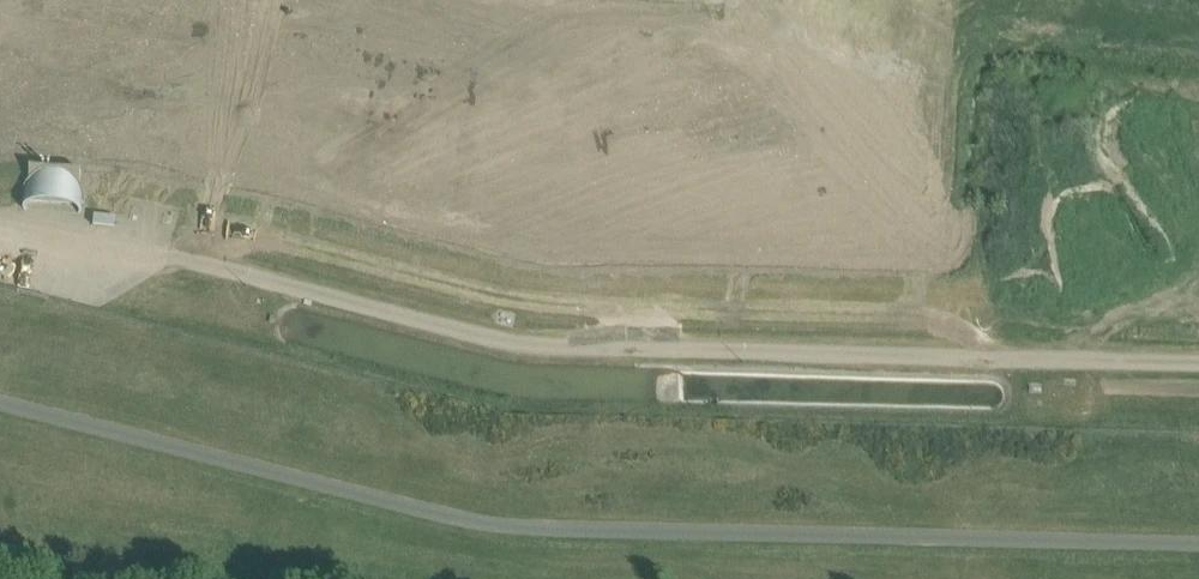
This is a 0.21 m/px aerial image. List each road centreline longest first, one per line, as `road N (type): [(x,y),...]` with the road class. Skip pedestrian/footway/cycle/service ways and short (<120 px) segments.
road 1 (unclassified): [(0,399),(537,534),(1198,548)]
road 2 (track): [(0,238),(168,259),(506,346),(1198,363)]

